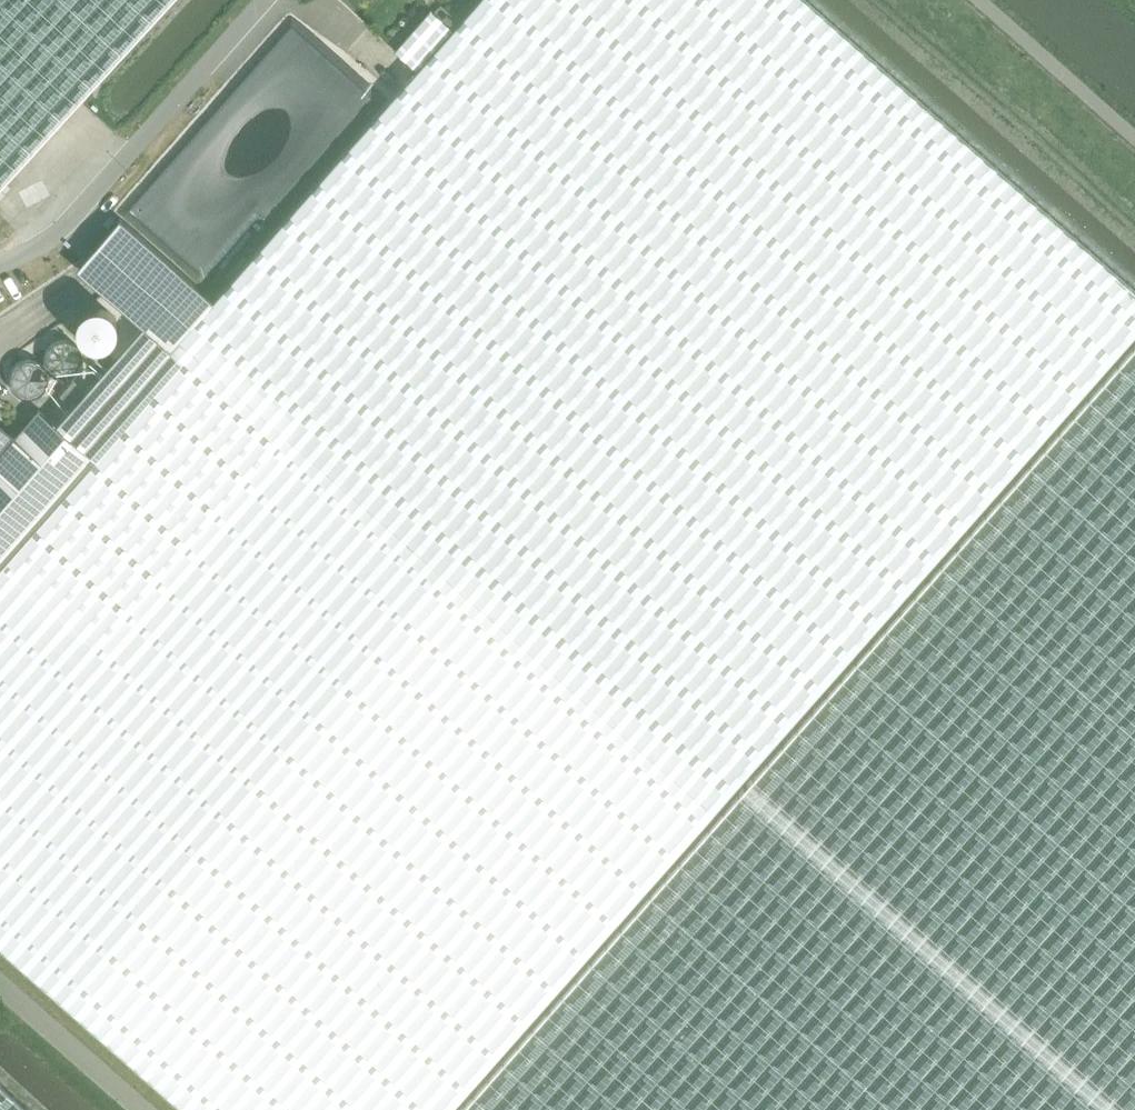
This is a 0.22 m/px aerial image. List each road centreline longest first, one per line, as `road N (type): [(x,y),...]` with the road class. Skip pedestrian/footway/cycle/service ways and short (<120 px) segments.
road 1 (unclassified): [(0,259),(55,233),(259,0)]
road 2 (residential): [(1134,140),(976,0)]
road 3 (unclassified): [(145,1109),(0,982)]

